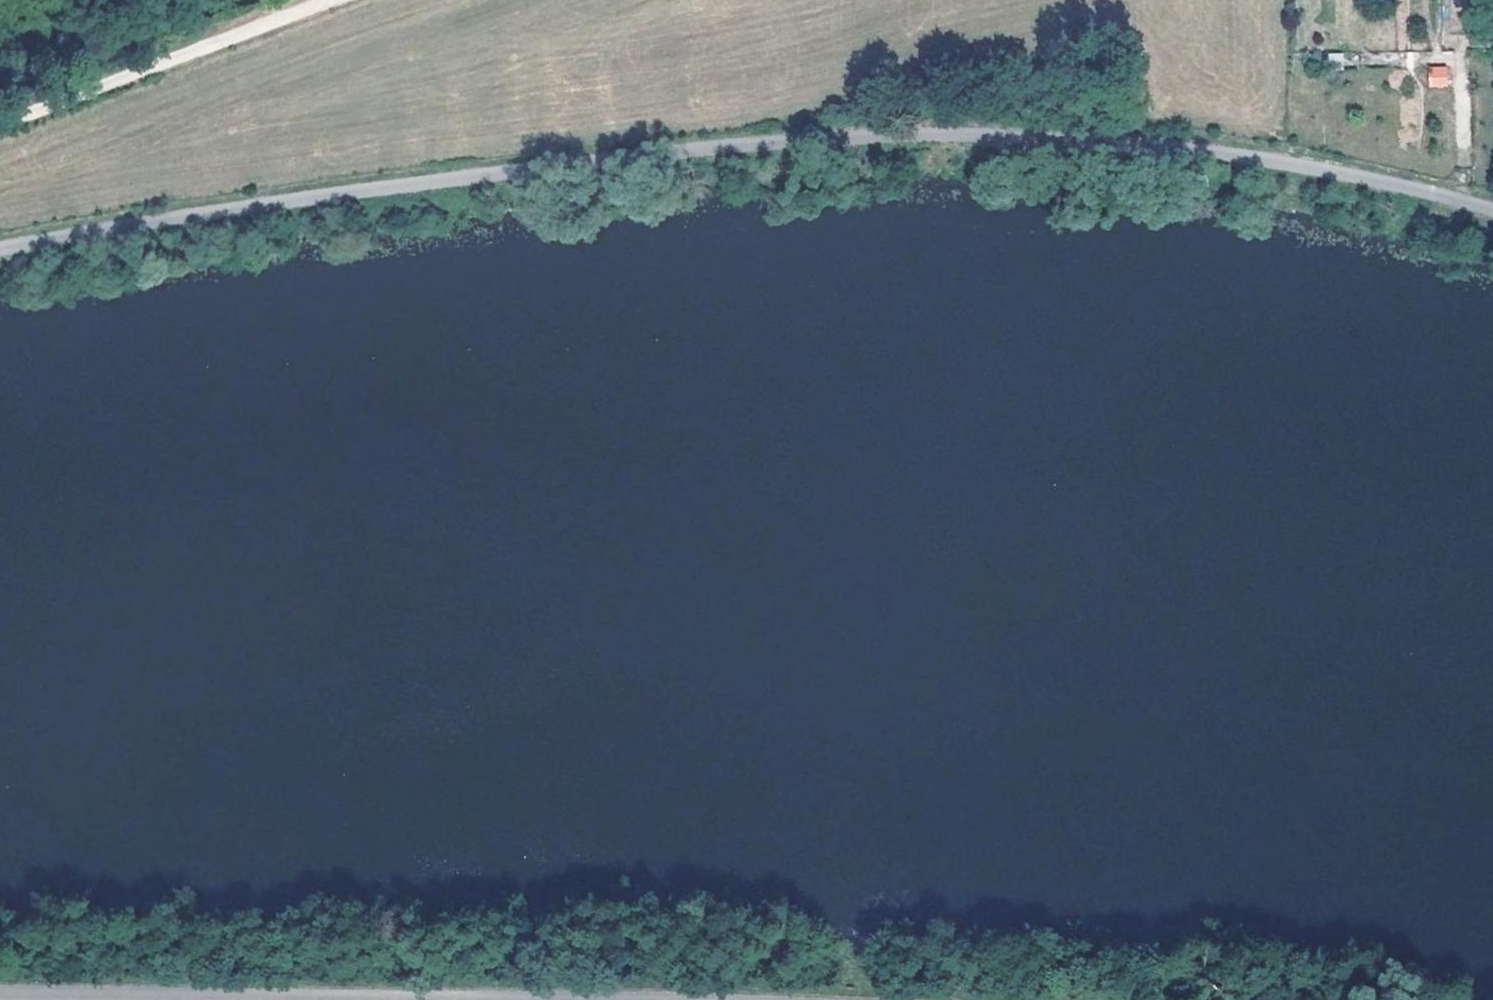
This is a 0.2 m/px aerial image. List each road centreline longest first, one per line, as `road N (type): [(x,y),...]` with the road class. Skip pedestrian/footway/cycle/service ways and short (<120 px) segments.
road 1 (unclassified): [(0,995),(531,999)]
road 2 (track): [(340,0),(0,124)]

